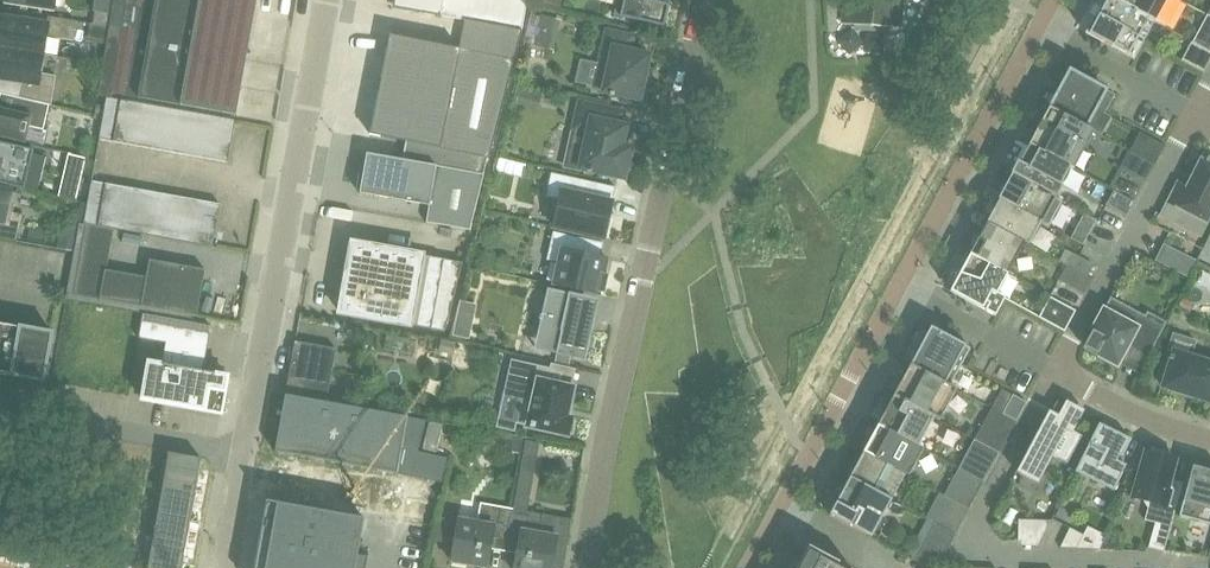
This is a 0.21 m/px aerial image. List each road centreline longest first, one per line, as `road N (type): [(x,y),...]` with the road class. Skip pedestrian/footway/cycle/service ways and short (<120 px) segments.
road 1 (unclassified): [(587,567),(709,0)]
road 2 (unclassified): [(248,450),(331,0)]
road 3 (residential): [(893,291),(1129,411),(1209,440)]
road 4 (residential): [(893,291),(1036,26)]
road 5 (residential): [(770,519),(893,291)]
road 6 (unclassified): [(248,450),(0,408)]
road 7 (residential): [(1036,26),(1209,126)]
road 8 (unclassified): [(225,567),(248,450)]

